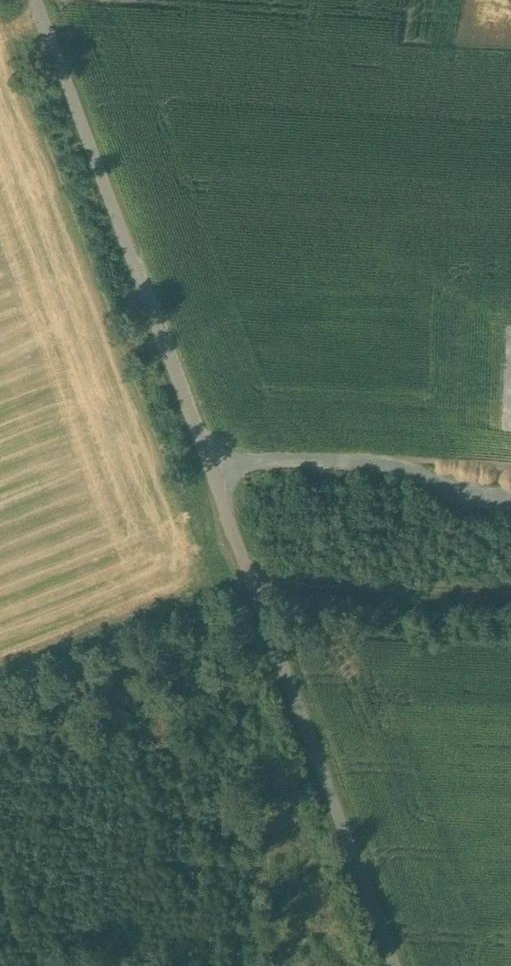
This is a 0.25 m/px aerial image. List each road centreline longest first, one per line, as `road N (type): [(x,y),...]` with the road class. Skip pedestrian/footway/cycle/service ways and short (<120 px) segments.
road 1 (unclassified): [(35,0),(394,965)]
road 2 (track): [(146,298),(510,317)]
road 3 (track): [(250,580),(510,592)]

